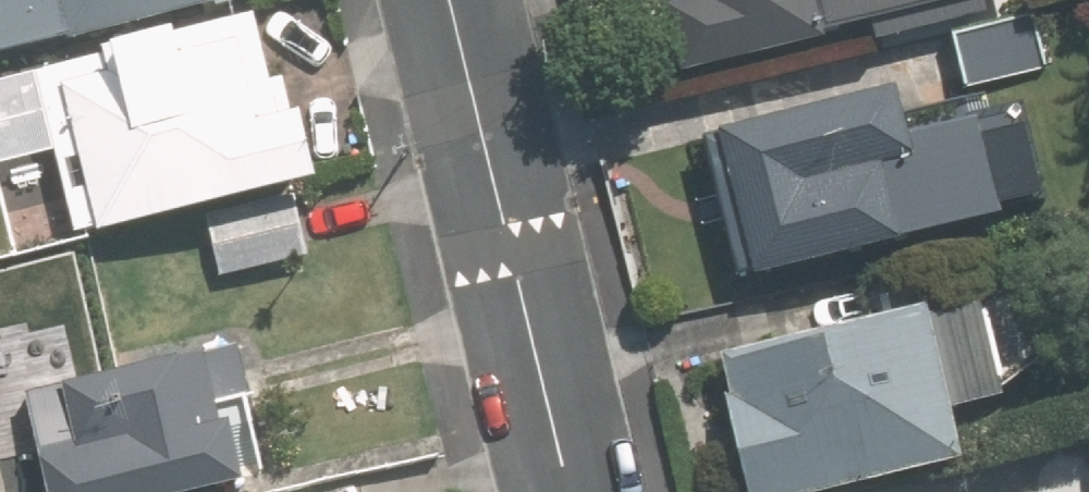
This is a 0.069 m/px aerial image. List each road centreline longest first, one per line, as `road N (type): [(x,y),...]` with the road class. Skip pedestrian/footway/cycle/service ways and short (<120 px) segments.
road 1 (residential): [(450,0),(570,491)]

